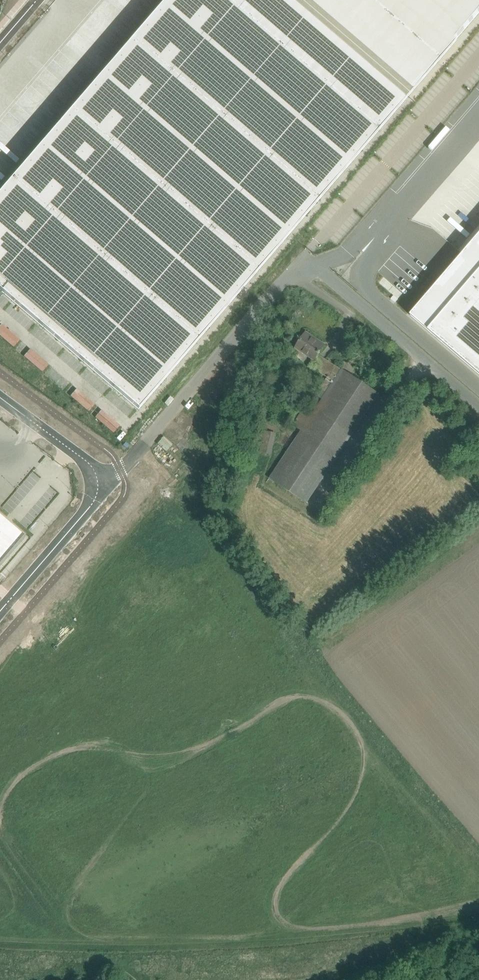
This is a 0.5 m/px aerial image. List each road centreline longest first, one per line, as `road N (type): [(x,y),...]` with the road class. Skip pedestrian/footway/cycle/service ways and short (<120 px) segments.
road 1 (track): [(294,270),(248,372),(229,447),(224,493),(232,534),(331,683),(478,861)]
road 2 (unclassified): [(111,482),(294,270),(316,267),(478,405)]
road 3 (unclassified): [(111,482),(0,397)]

